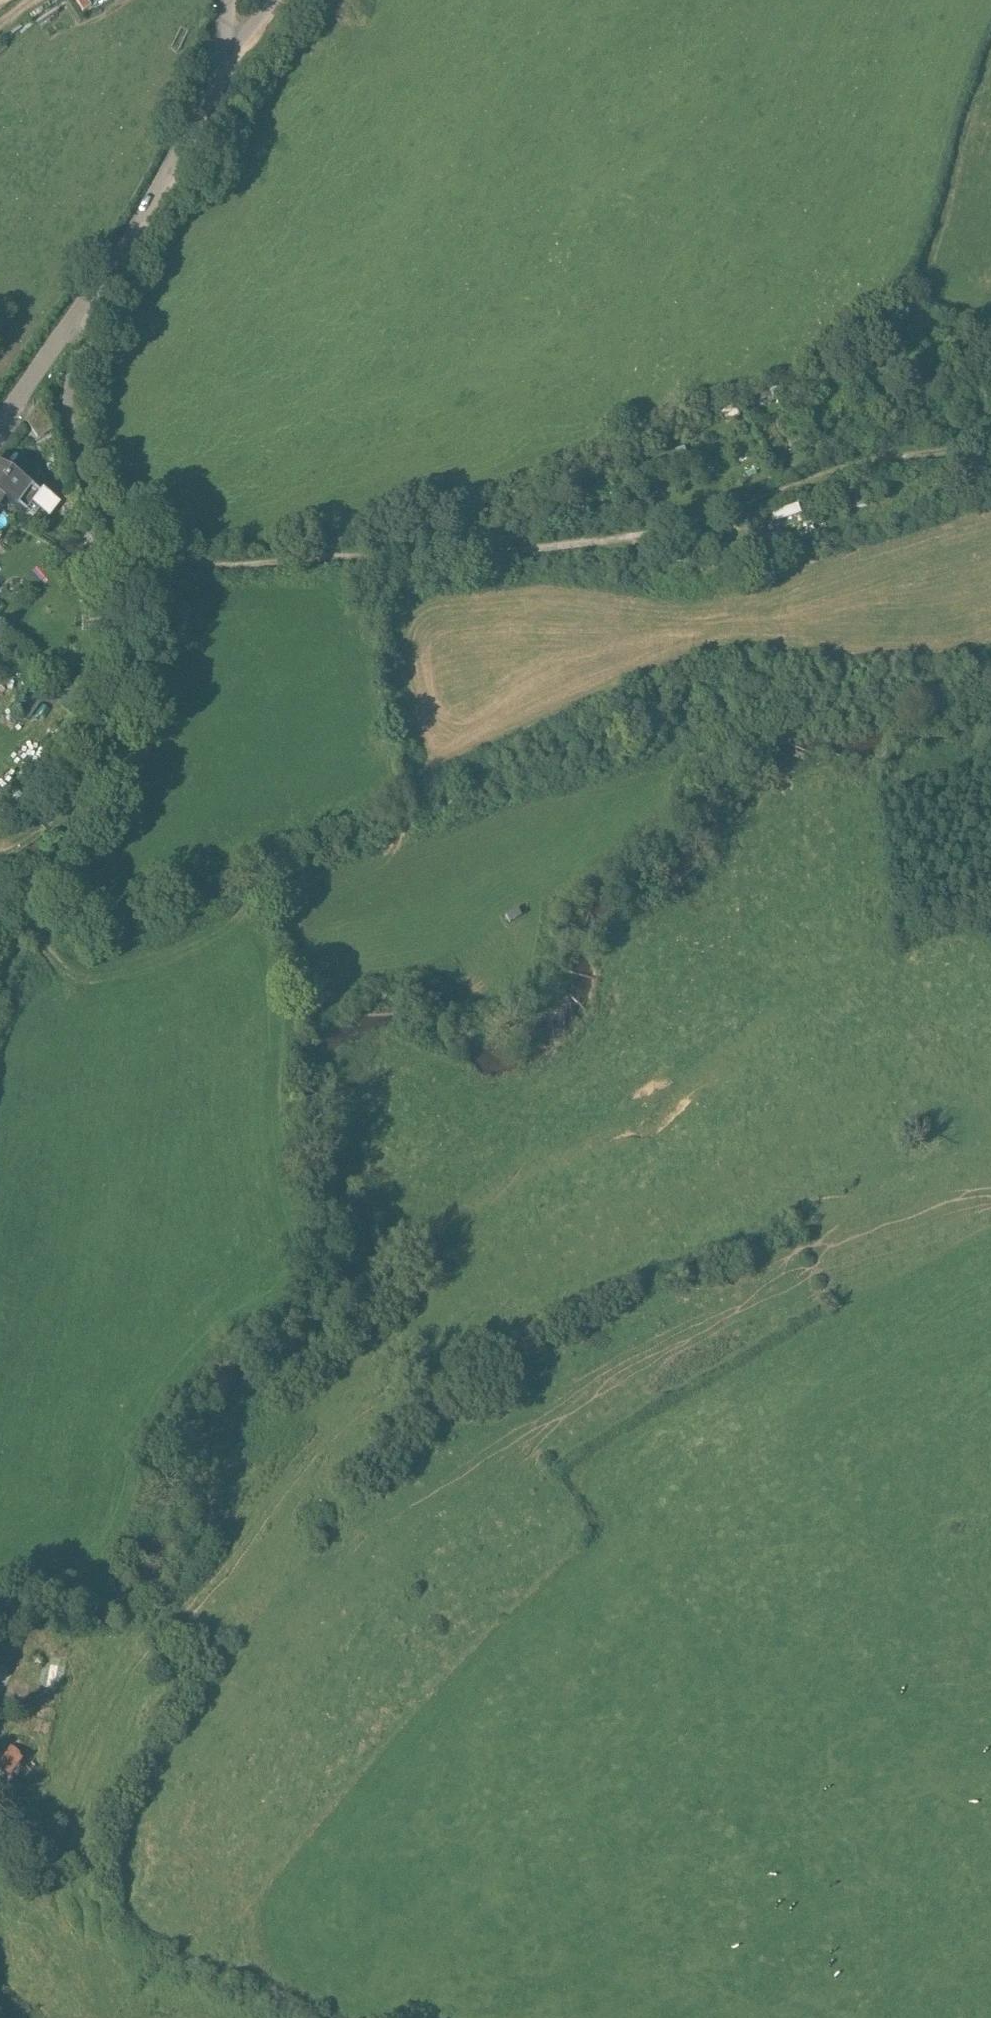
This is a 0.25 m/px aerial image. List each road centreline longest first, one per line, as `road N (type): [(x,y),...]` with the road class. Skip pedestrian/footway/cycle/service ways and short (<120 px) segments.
road 1 (track): [(990,453),(865,467),(667,544),(512,563),(232,576),(168,571),(120,537)]
road 2 (track): [(0,978),(85,814),(122,672),(120,537)]
road 3 (unclassified): [(0,424),(163,184),(226,41)]
road 4 (track): [(120,537),(83,472),(70,415),(70,326)]

